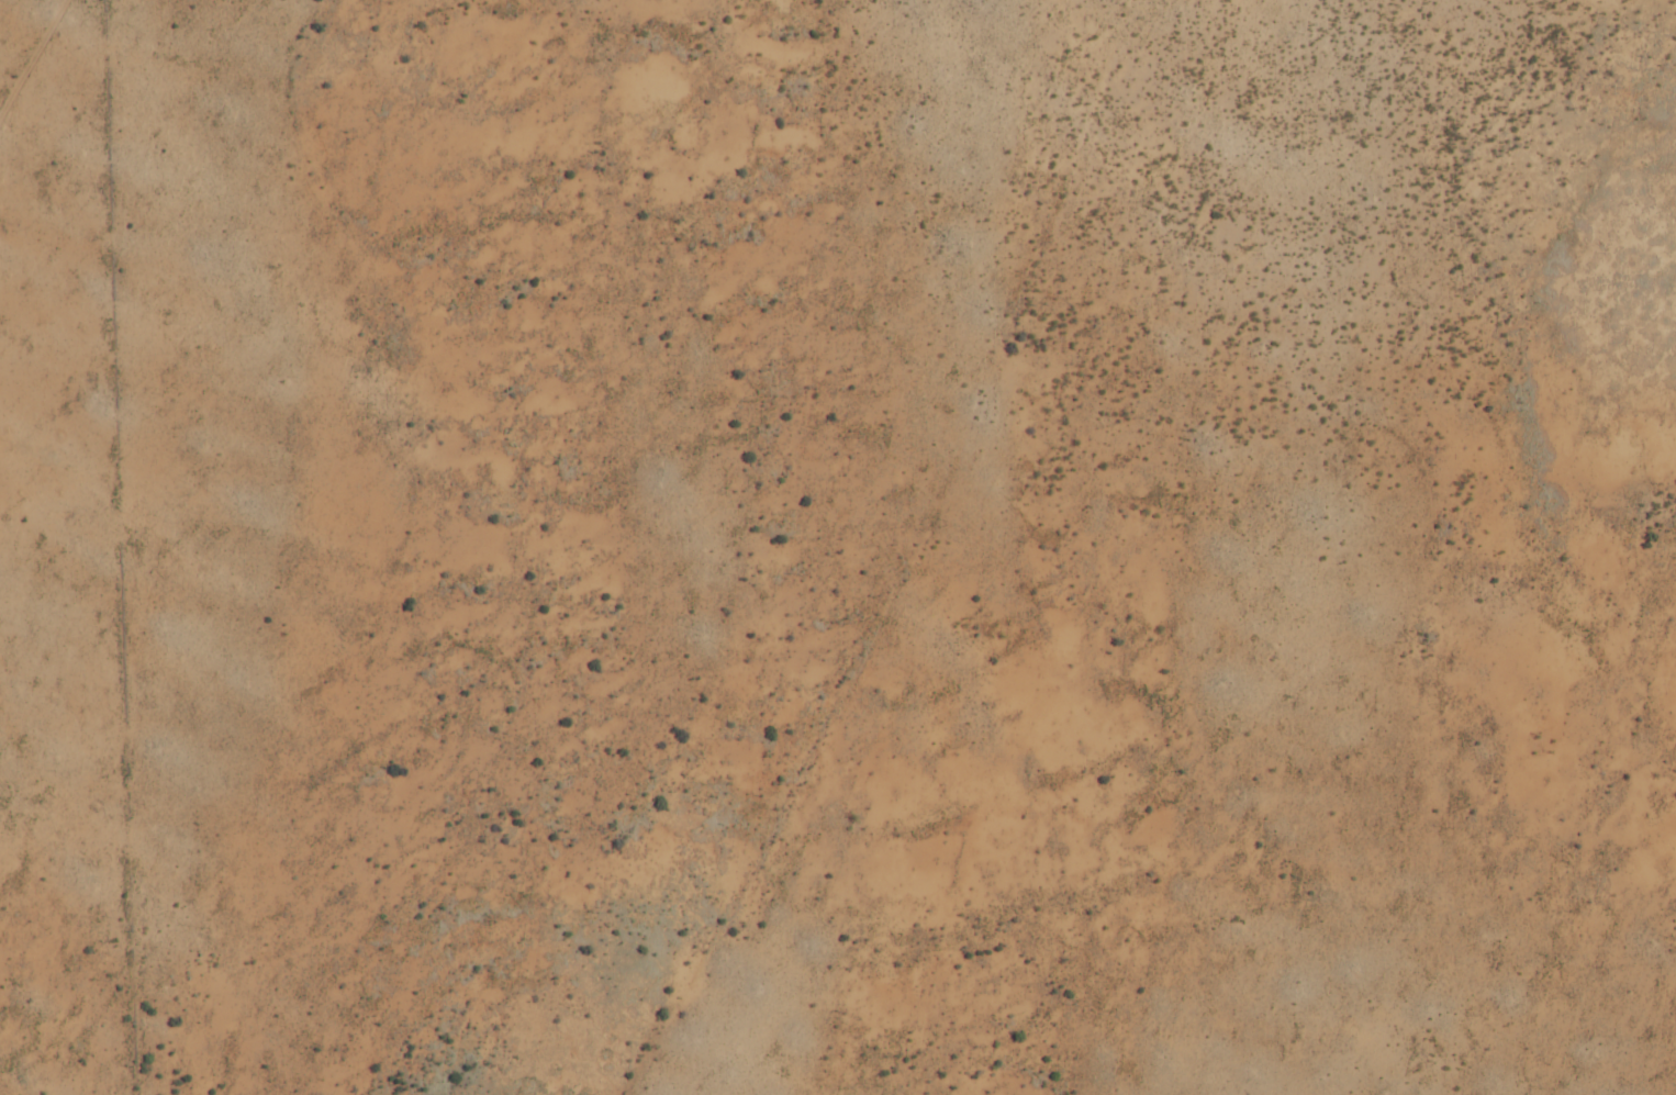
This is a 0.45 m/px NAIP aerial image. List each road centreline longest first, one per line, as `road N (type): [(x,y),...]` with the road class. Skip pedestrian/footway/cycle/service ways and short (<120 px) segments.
road 1 (track): [(1150,0),(691,995),(637,1094)]

